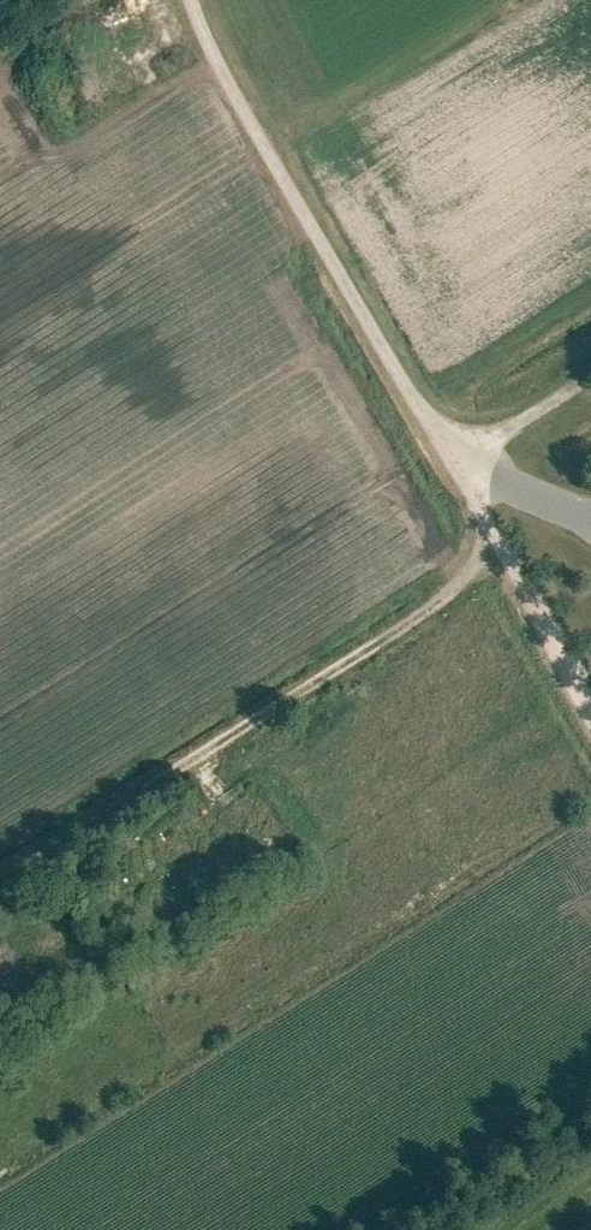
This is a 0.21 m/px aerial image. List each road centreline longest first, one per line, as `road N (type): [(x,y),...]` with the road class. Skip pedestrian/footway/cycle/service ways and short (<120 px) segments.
road 1 (unclassified): [(192,0),(265,151),(501,554)]
road 2 (track): [(501,554),(590,708)]

